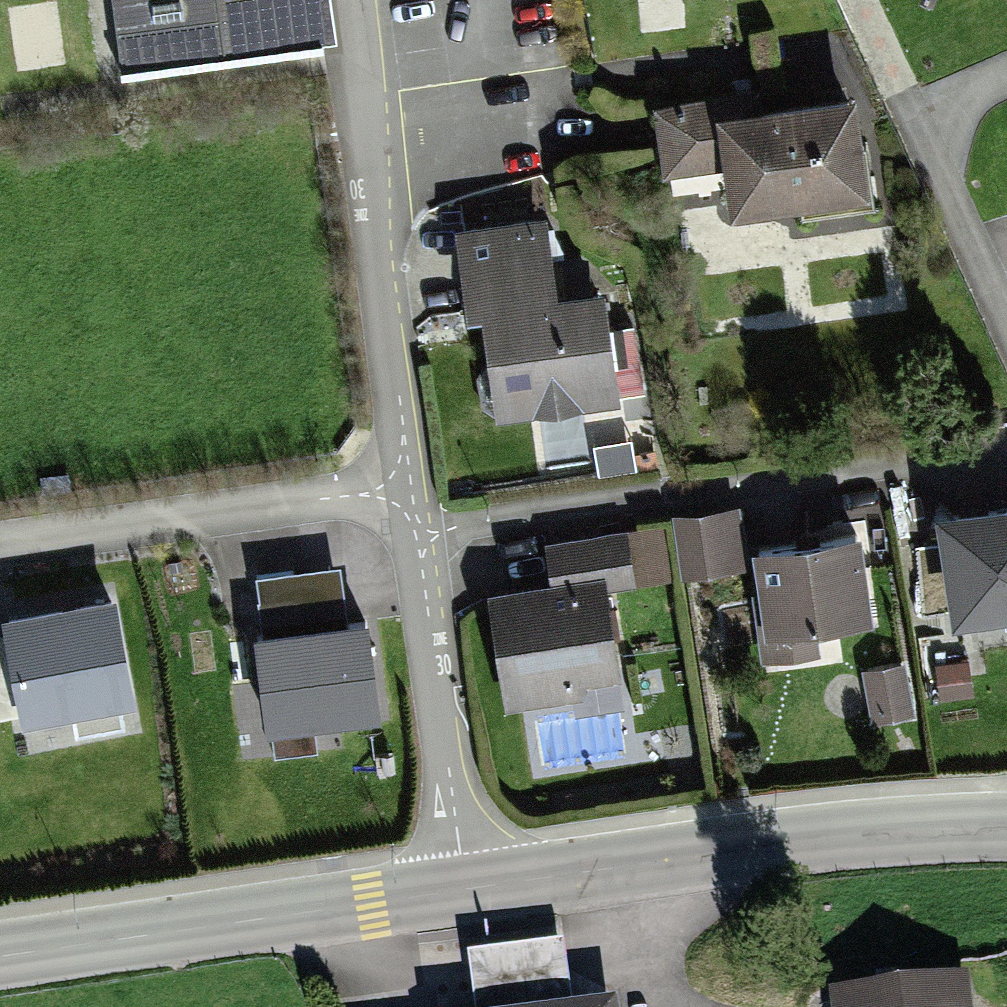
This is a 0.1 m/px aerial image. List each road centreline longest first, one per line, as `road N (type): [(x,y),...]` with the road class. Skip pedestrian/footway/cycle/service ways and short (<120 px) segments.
road 1 (residential): [(416,536),(1006,421)]
road 2 (secondary): [(1006,830),(863,836),(464,889)]
road 3 (residential): [(343,0),(410,491)]
road 4 (secondary): [(464,889),(0,953)]
road 5 (residential): [(410,491),(0,544)]
road 6 (residential): [(416,536),(464,889)]
road 7 (residential): [(1006,76),(917,121),(1006,320)]

